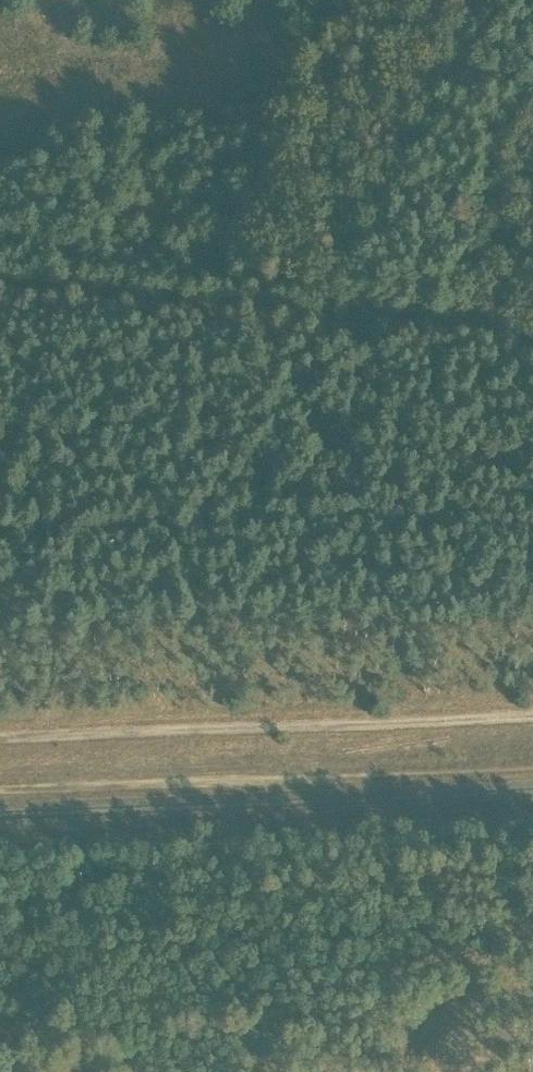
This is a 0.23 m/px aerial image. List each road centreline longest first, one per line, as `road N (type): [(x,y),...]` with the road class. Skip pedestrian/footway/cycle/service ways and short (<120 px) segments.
road 1 (track): [(0,742),(532,710)]

